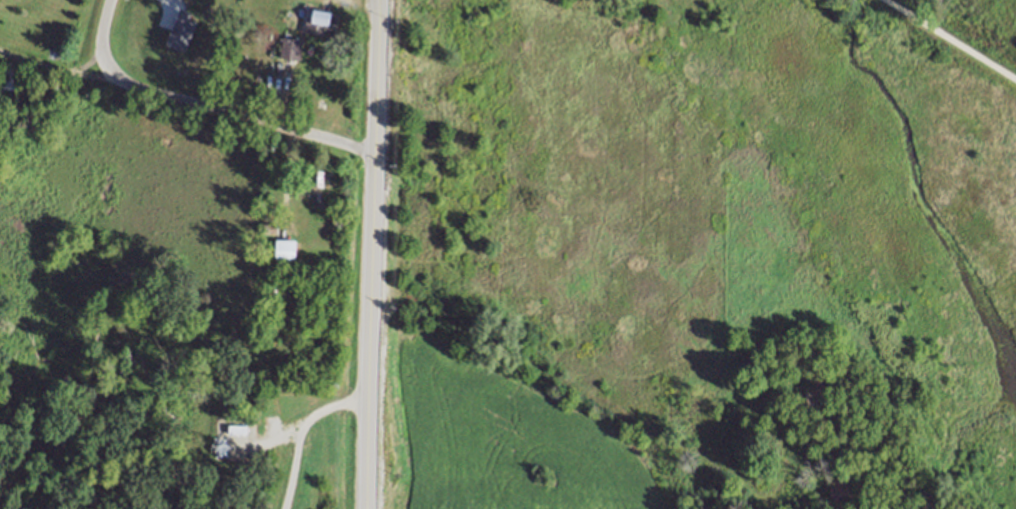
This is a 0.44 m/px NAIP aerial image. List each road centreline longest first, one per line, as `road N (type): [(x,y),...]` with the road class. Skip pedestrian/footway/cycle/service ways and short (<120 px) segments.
road 1 (secondary): [(376,0),(366,508)]
road 2 (residential): [(375,154),(138,93),(112,78),(102,57)]

